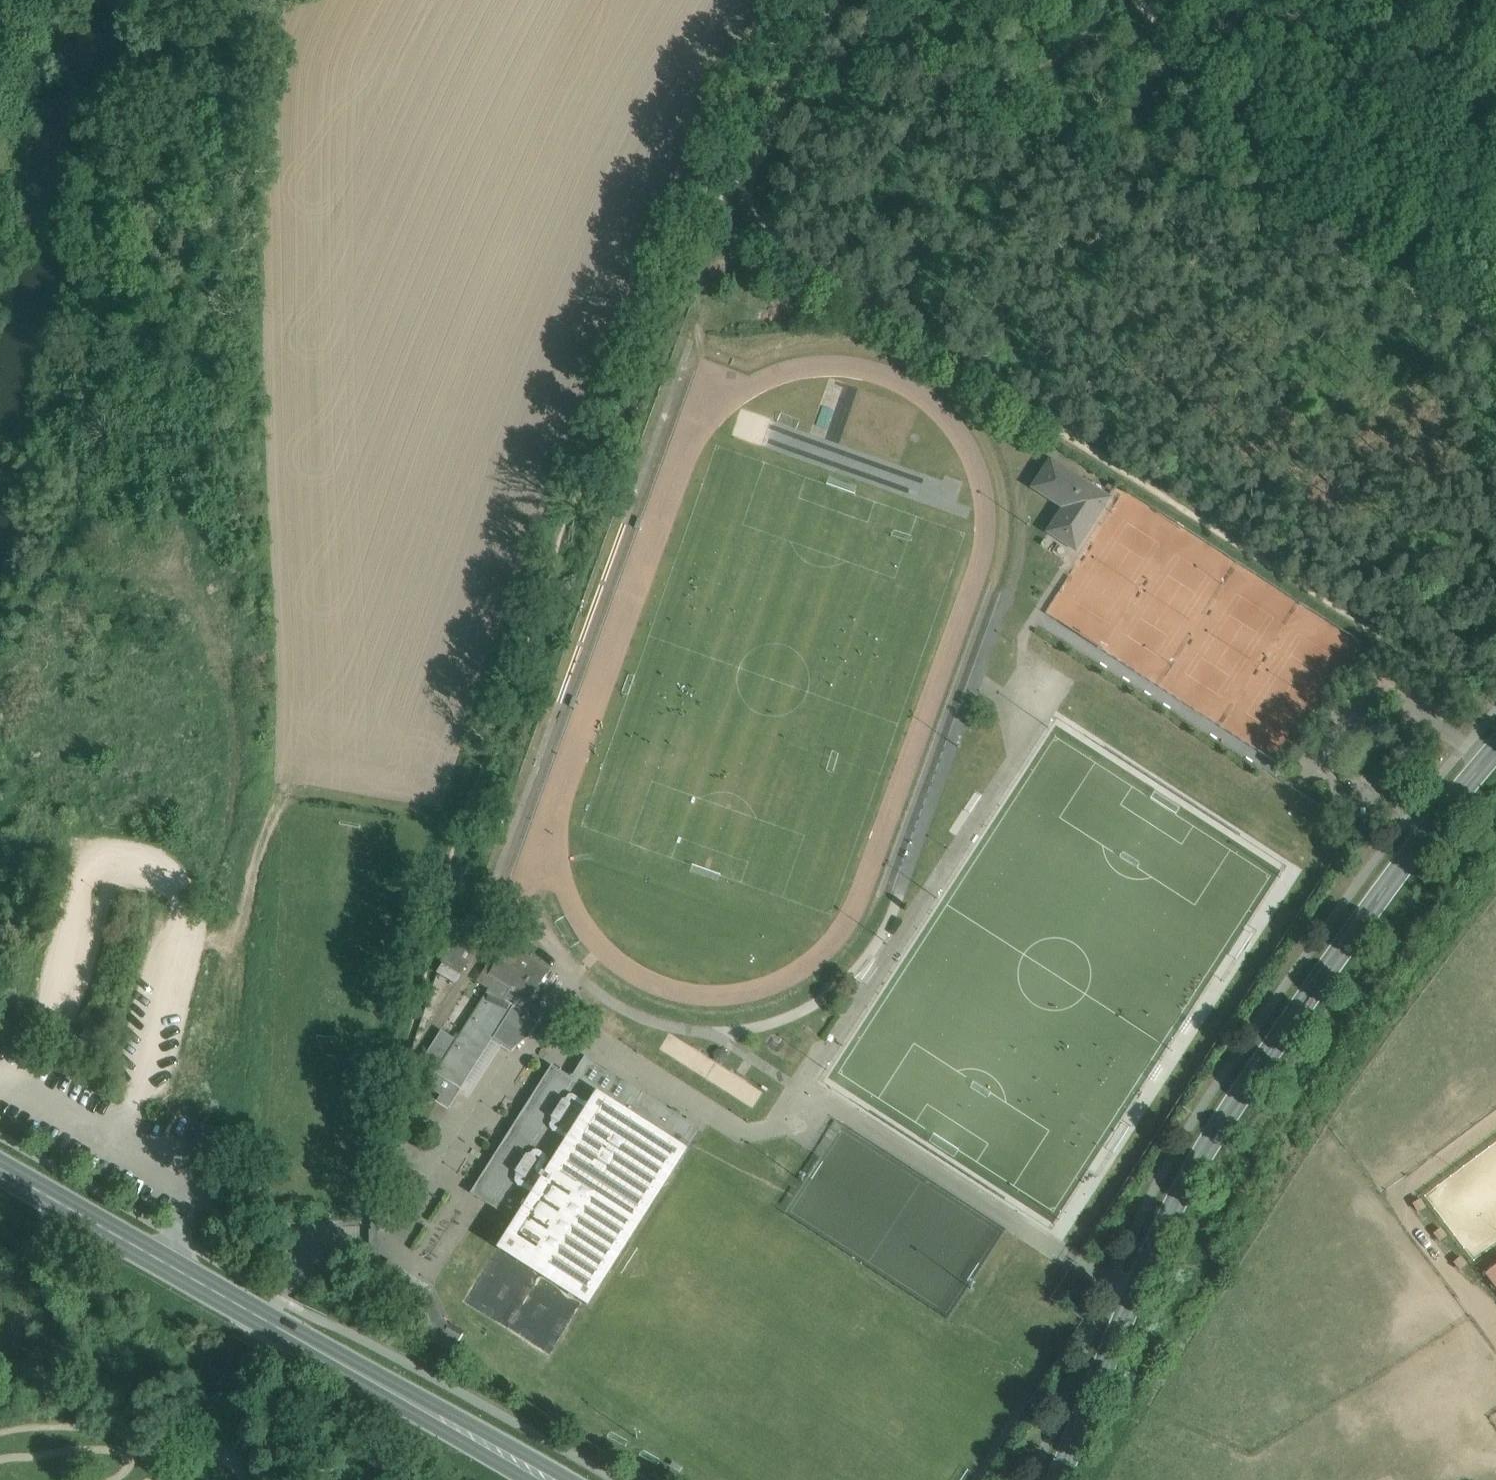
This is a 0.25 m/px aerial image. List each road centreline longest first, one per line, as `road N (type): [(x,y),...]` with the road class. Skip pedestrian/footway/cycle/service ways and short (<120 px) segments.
road 1 (secondary): [(1061,1479),(1136,1284),(1213,1135),(1495,750)]
road 2 (primary): [(0,1180),(529,1479)]

